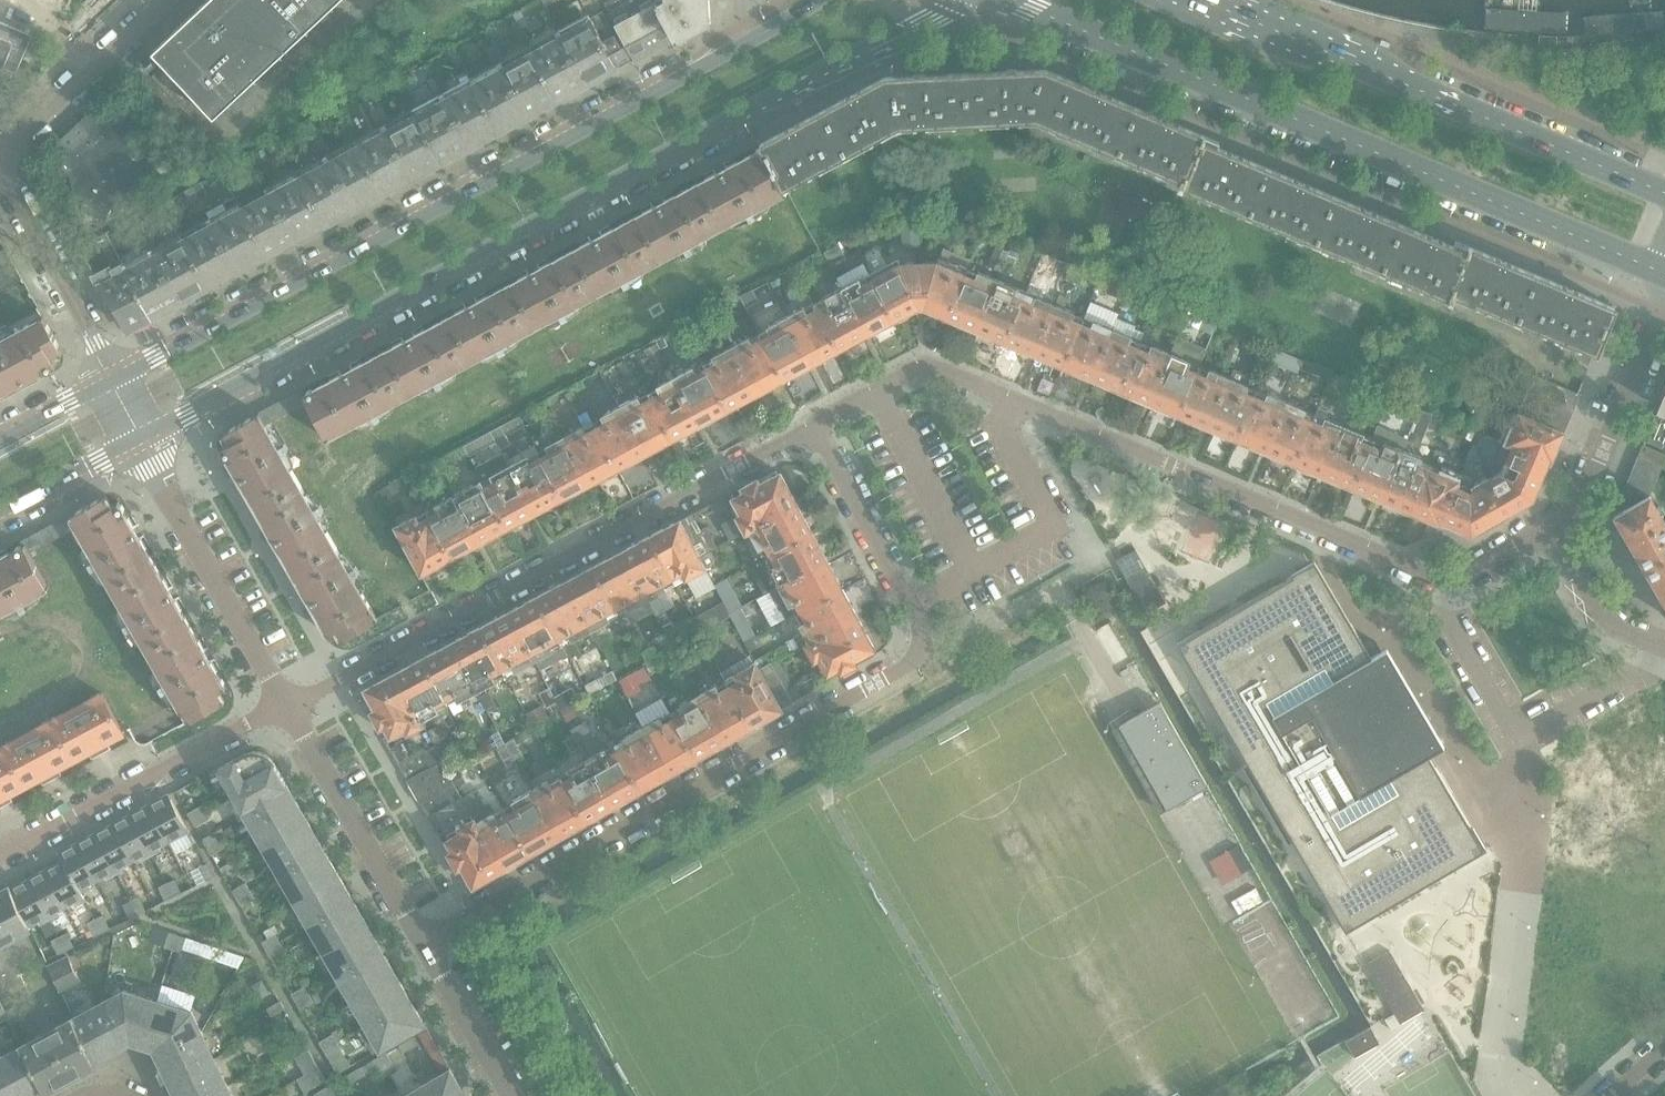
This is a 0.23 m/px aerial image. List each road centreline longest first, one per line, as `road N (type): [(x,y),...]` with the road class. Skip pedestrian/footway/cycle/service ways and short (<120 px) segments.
road 1 (tertiary): [(146,433),(950,0)]
road 2 (residential): [(422,944),(930,668),(798,422)]
road 3 (residential): [(1557,525),(1453,582),(918,365),(798,422)]
road 4 (residential): [(1001,0),(1664,277)]
road 5 (tertiary): [(742,44),(114,377)]
road 6 (residential): [(798,422),(289,704)]
road 7 (residential): [(1664,193),(1199,1)]
road 8 (residential): [(289,704),(0,852)]
road 9 (residential): [(289,704),(146,433)]
road 10 (residential): [(422,944),(289,704)]
road 11 (residential): [(1557,525),(1578,509),(1664,289)]
road 12 (residential): [(114,377),(0,165)]
road 13 (residential): [(165,0),(0,146)]
road 14 (residential): [(509,1095),(422,944)]
road 15 (residential): [(1664,650),(1607,625),(1557,525)]
road 16 (tertiary): [(0,513),(146,433)]
road 17 (tertiary): [(114,377),(0,438)]

